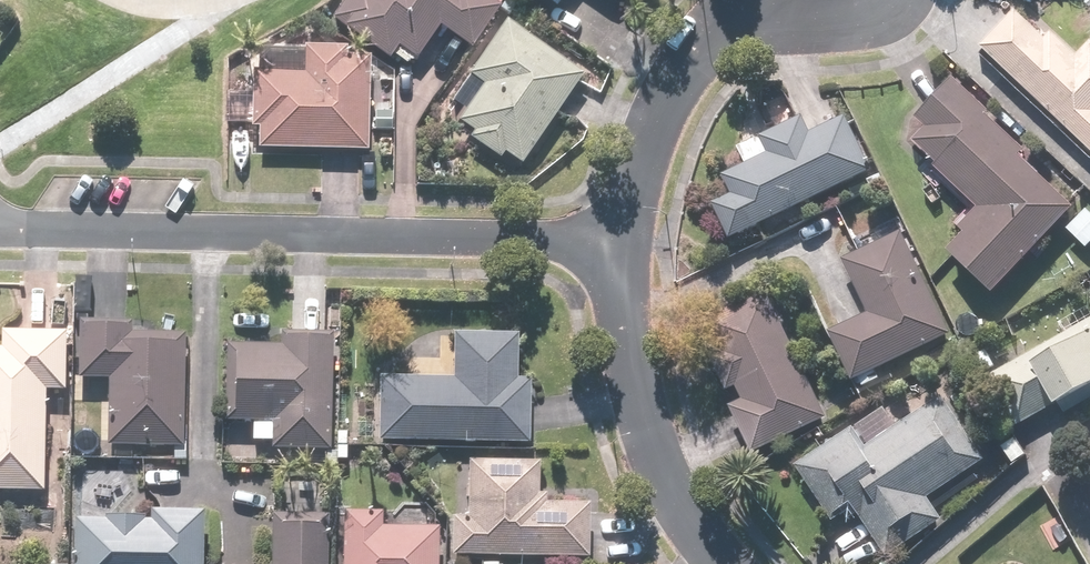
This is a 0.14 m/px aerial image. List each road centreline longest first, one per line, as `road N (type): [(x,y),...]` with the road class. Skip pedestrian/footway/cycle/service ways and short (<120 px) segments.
road 1 (residential): [(622,253),(59,231),(0,221)]
road 2 (residential): [(725,563),(649,456),(622,253)]
road 3 (residential): [(622,253),(636,177),(692,64),(768,0)]

